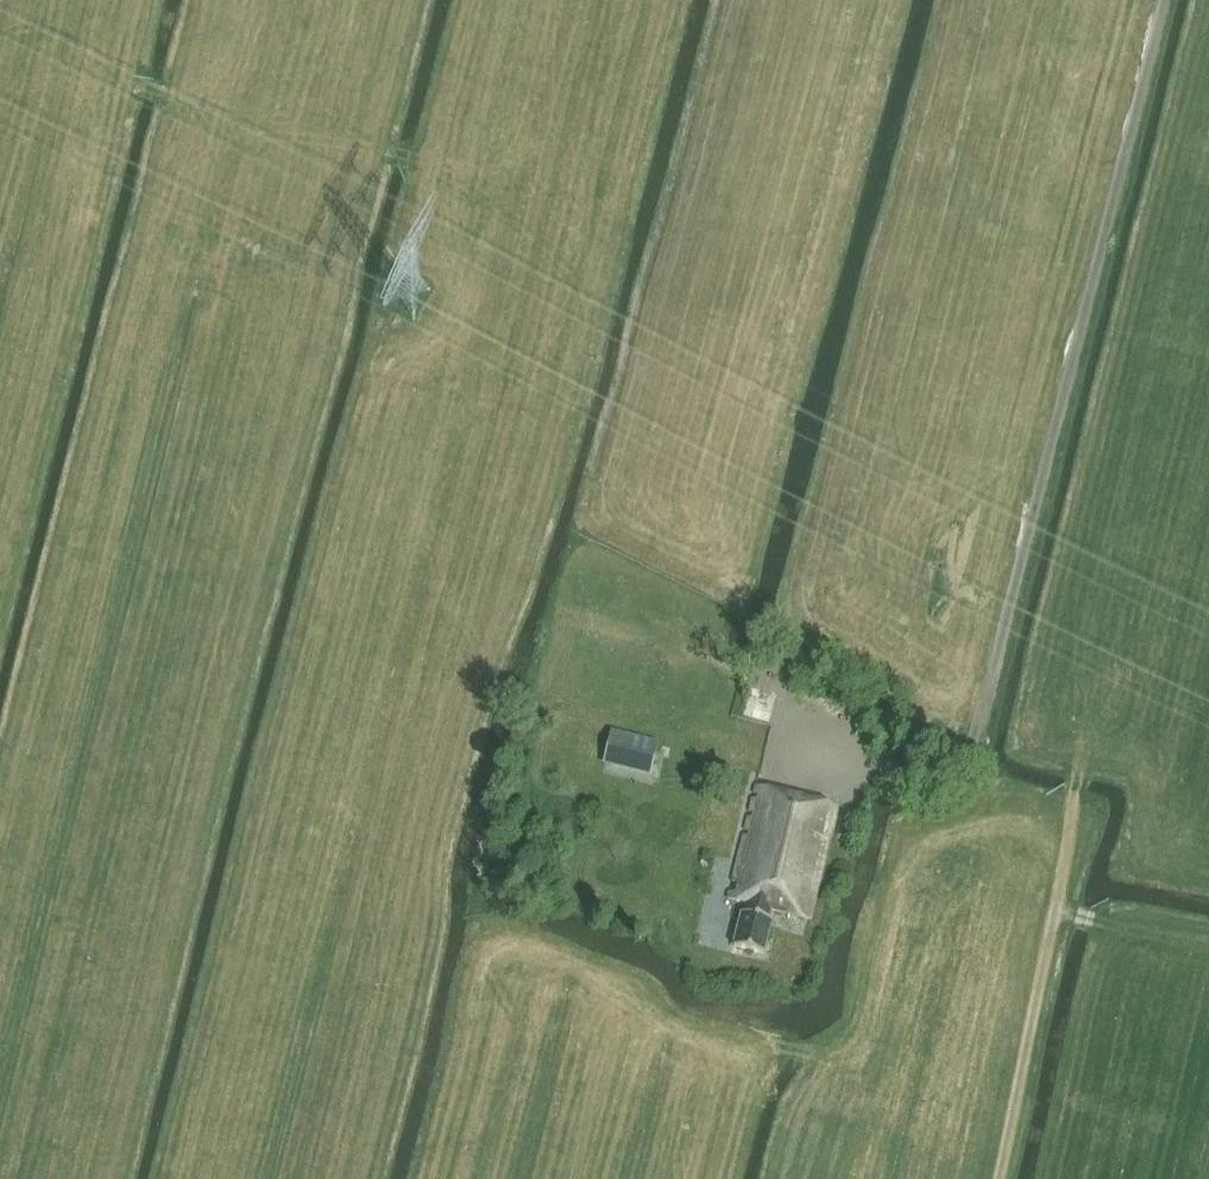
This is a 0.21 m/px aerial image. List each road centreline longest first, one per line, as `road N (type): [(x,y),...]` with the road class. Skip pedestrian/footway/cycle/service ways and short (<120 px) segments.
road 1 (unclassified): [(857,773),(972,743),(1166,0)]
road 2 (track): [(1072,802),(995,1178)]

